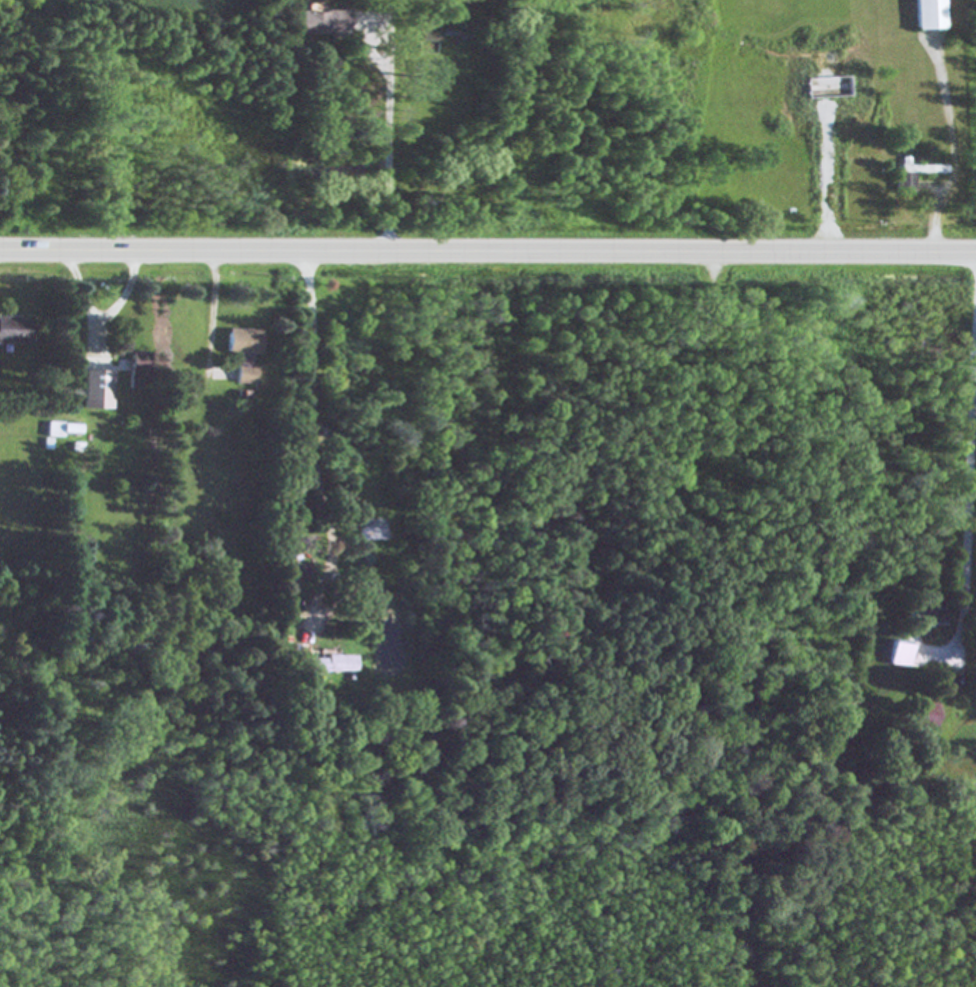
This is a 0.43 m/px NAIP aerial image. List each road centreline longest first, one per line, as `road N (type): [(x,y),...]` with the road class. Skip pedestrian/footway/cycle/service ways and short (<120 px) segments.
road 1 (primary): [(975,249),(0,247)]

